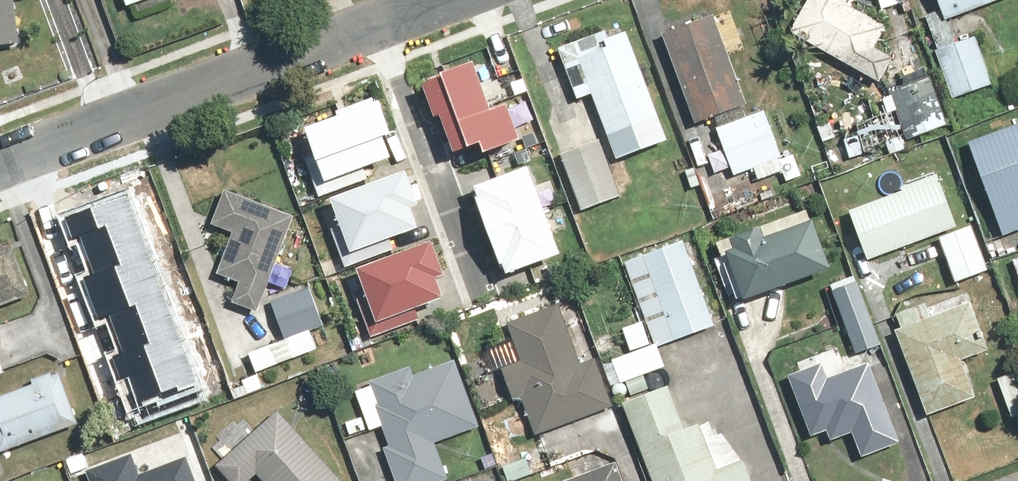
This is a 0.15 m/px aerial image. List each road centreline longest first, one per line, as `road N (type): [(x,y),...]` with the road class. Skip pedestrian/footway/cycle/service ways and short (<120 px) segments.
road 1 (residential): [(0,163),(378,25)]
road 2 (residential): [(478,293),(378,25)]

